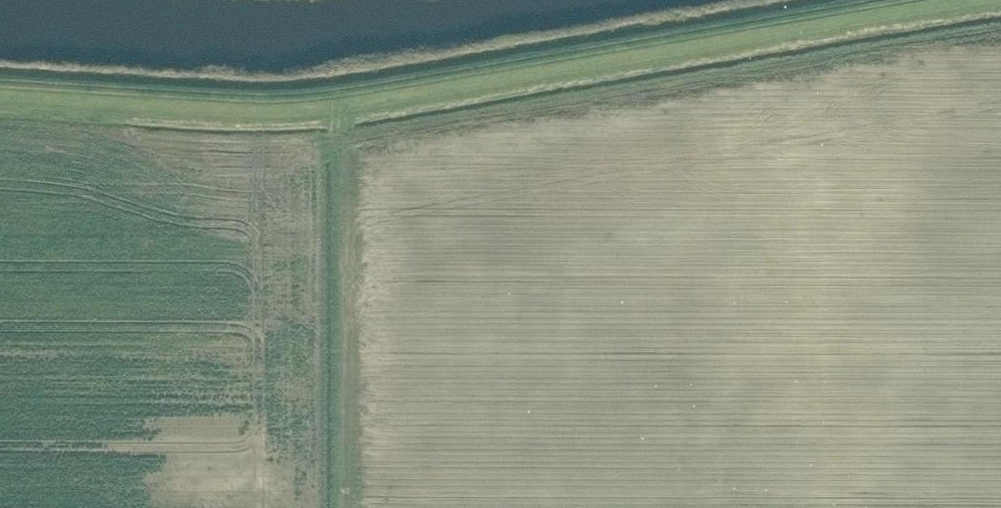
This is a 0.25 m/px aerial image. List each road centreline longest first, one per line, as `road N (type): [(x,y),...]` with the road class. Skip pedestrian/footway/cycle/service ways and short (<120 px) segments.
road 1 (track): [(968,0),(276,100),(0,91)]

